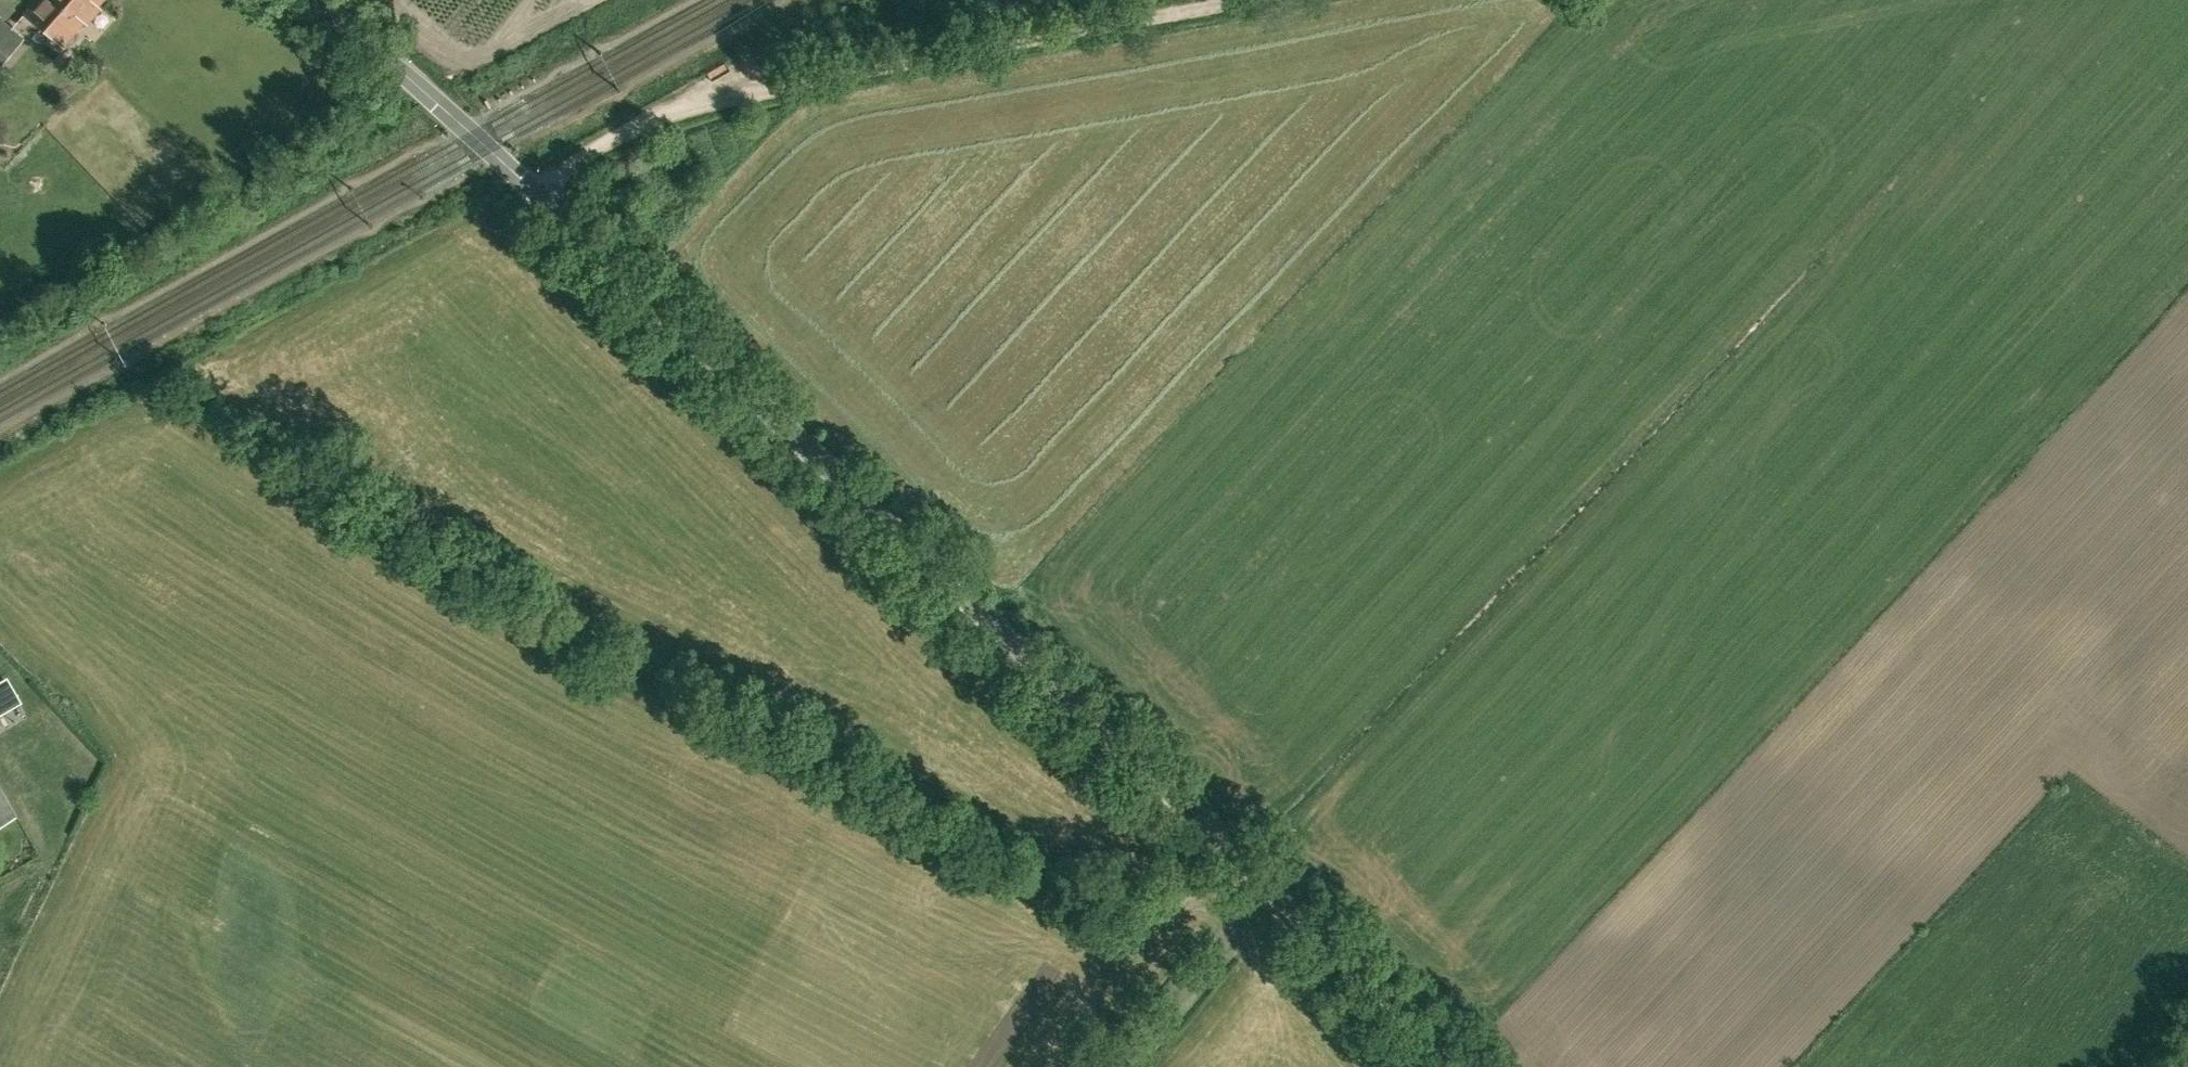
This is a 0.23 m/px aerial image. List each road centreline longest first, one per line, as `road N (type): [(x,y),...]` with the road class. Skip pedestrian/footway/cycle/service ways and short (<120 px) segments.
road 1 (unclassified): [(1271,893),(530,180),(316,0)]
road 2 (track): [(530,180),(585,149),(774,83),(1230,0)]
road 3 (unclassified): [(1459,1066),(1271,893)]
road 4 (residential): [(1124,1066),(1271,893)]

